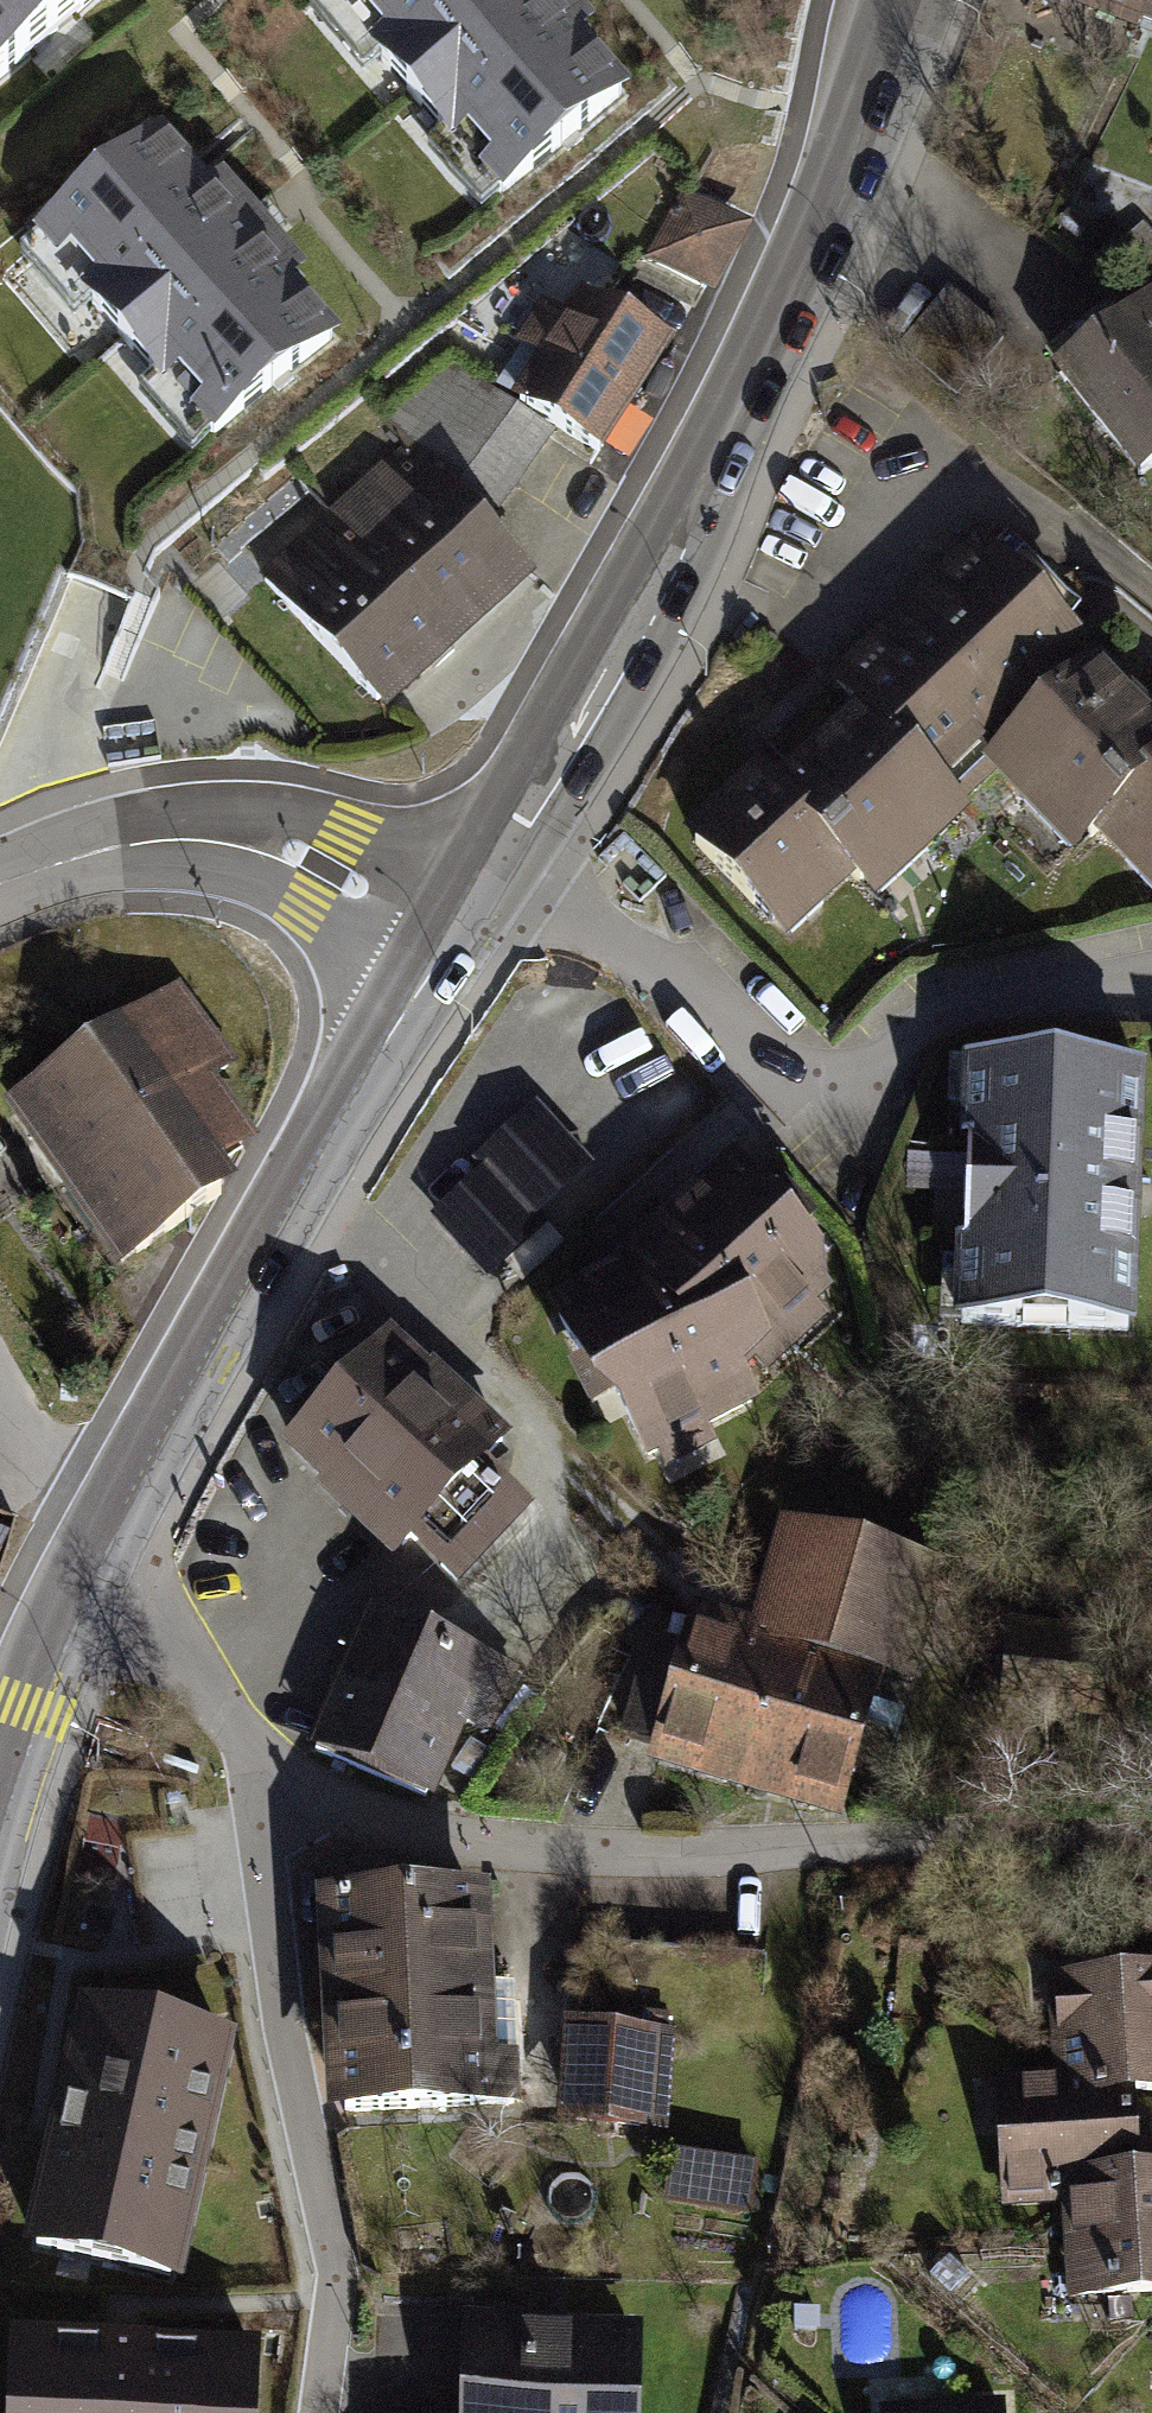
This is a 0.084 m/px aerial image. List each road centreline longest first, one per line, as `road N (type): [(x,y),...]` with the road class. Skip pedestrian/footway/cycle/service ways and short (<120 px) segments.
road 1 (tertiary): [(478,870),(773,336),(818,232),(896,0)]
road 2 (residential): [(264,1759),(342,1809),(403,1831),(496,1847),(754,1852),(1151,1828)]
road 3 (residential): [(478,870),(682,978),(771,1068),(822,1084),(877,1072),(953,1016),(1151,971)]
road 4 (residential): [(264,1759),(259,1833),(283,2025),(333,2280),(316,2412)]
road 5 (tertiary): [(128,1491),(442,931)]
road 6 (unclassified): [(0,882),(98,848),(221,835),(287,848),(442,931)]
road 7 (residential): [(77,1605),(162,1640),(264,1759)]
road 8 (tertiary): [(0,1824),(77,1605)]
road 9 (residential): [(0,1406),(50,1455),(128,1491)]
road 10 (tertiary): [(77,1605),(128,1491)]

